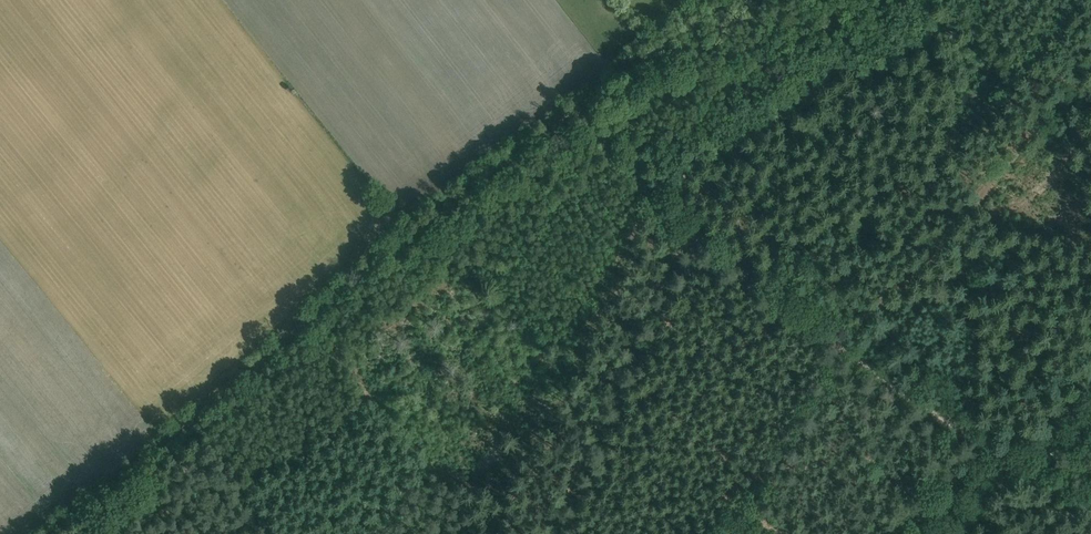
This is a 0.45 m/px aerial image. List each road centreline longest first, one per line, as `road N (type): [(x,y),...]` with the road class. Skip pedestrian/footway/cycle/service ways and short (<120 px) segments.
road 1 (track): [(57,533),(721,0)]
road 2 (track): [(558,533),(678,265),(710,239),(831,335),(1090,496)]
road 3 (track): [(1090,408),(939,533)]

